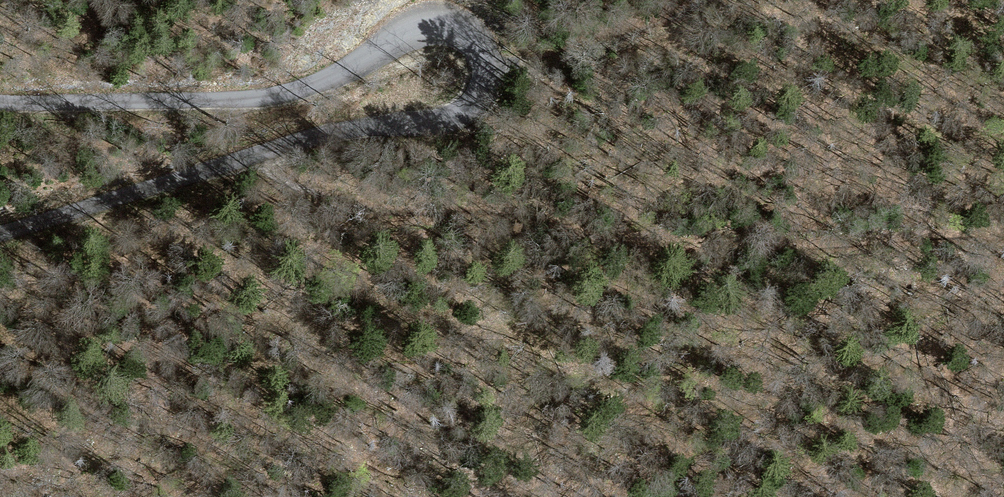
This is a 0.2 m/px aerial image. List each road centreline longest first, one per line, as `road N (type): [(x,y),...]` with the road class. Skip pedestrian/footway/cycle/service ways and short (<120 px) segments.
road 1 (unclassified): [(0,237),(331,131),(442,124),(476,105),(488,75),(472,50),(444,37),(291,98),(0,102)]
road 2 (track): [(1003,237),(734,251),(524,228),(219,166)]
road 3 (track): [(488,75),(581,53),(716,0)]

